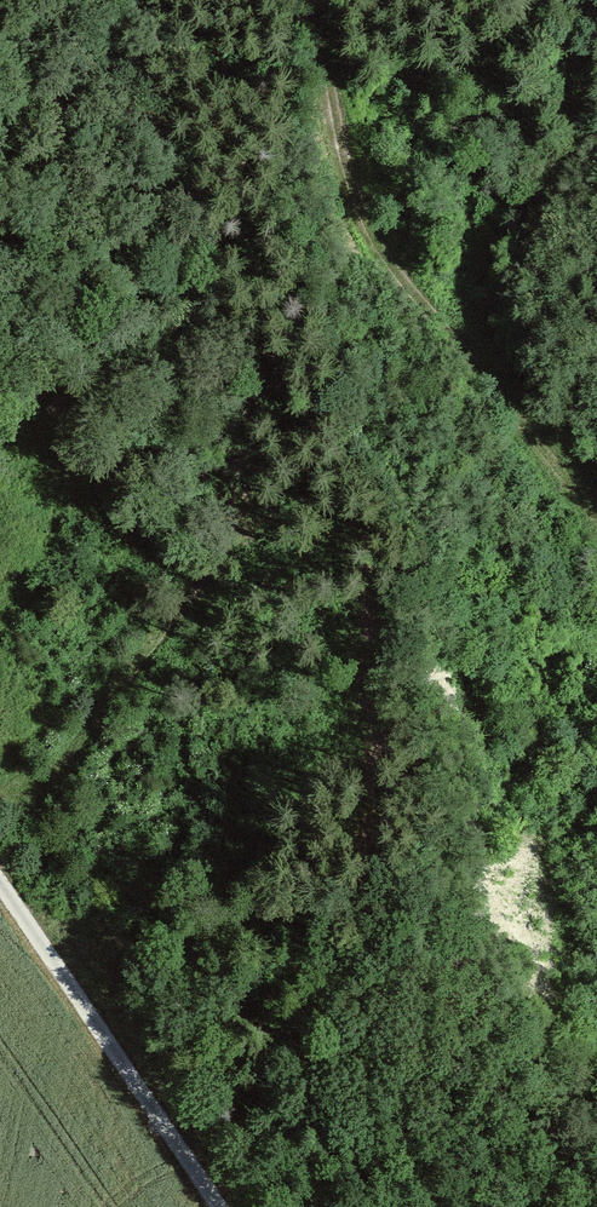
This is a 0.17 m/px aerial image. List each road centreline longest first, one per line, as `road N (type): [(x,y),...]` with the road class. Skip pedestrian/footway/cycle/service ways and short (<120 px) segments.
road 1 (track): [(0,796),(51,777),(228,539),(238,506),(239,341),(163,125),(140,0)]
road 2 (track): [(596,514),(371,232),(306,0)]
road 3 (track): [(0,883),(221,1206)]

